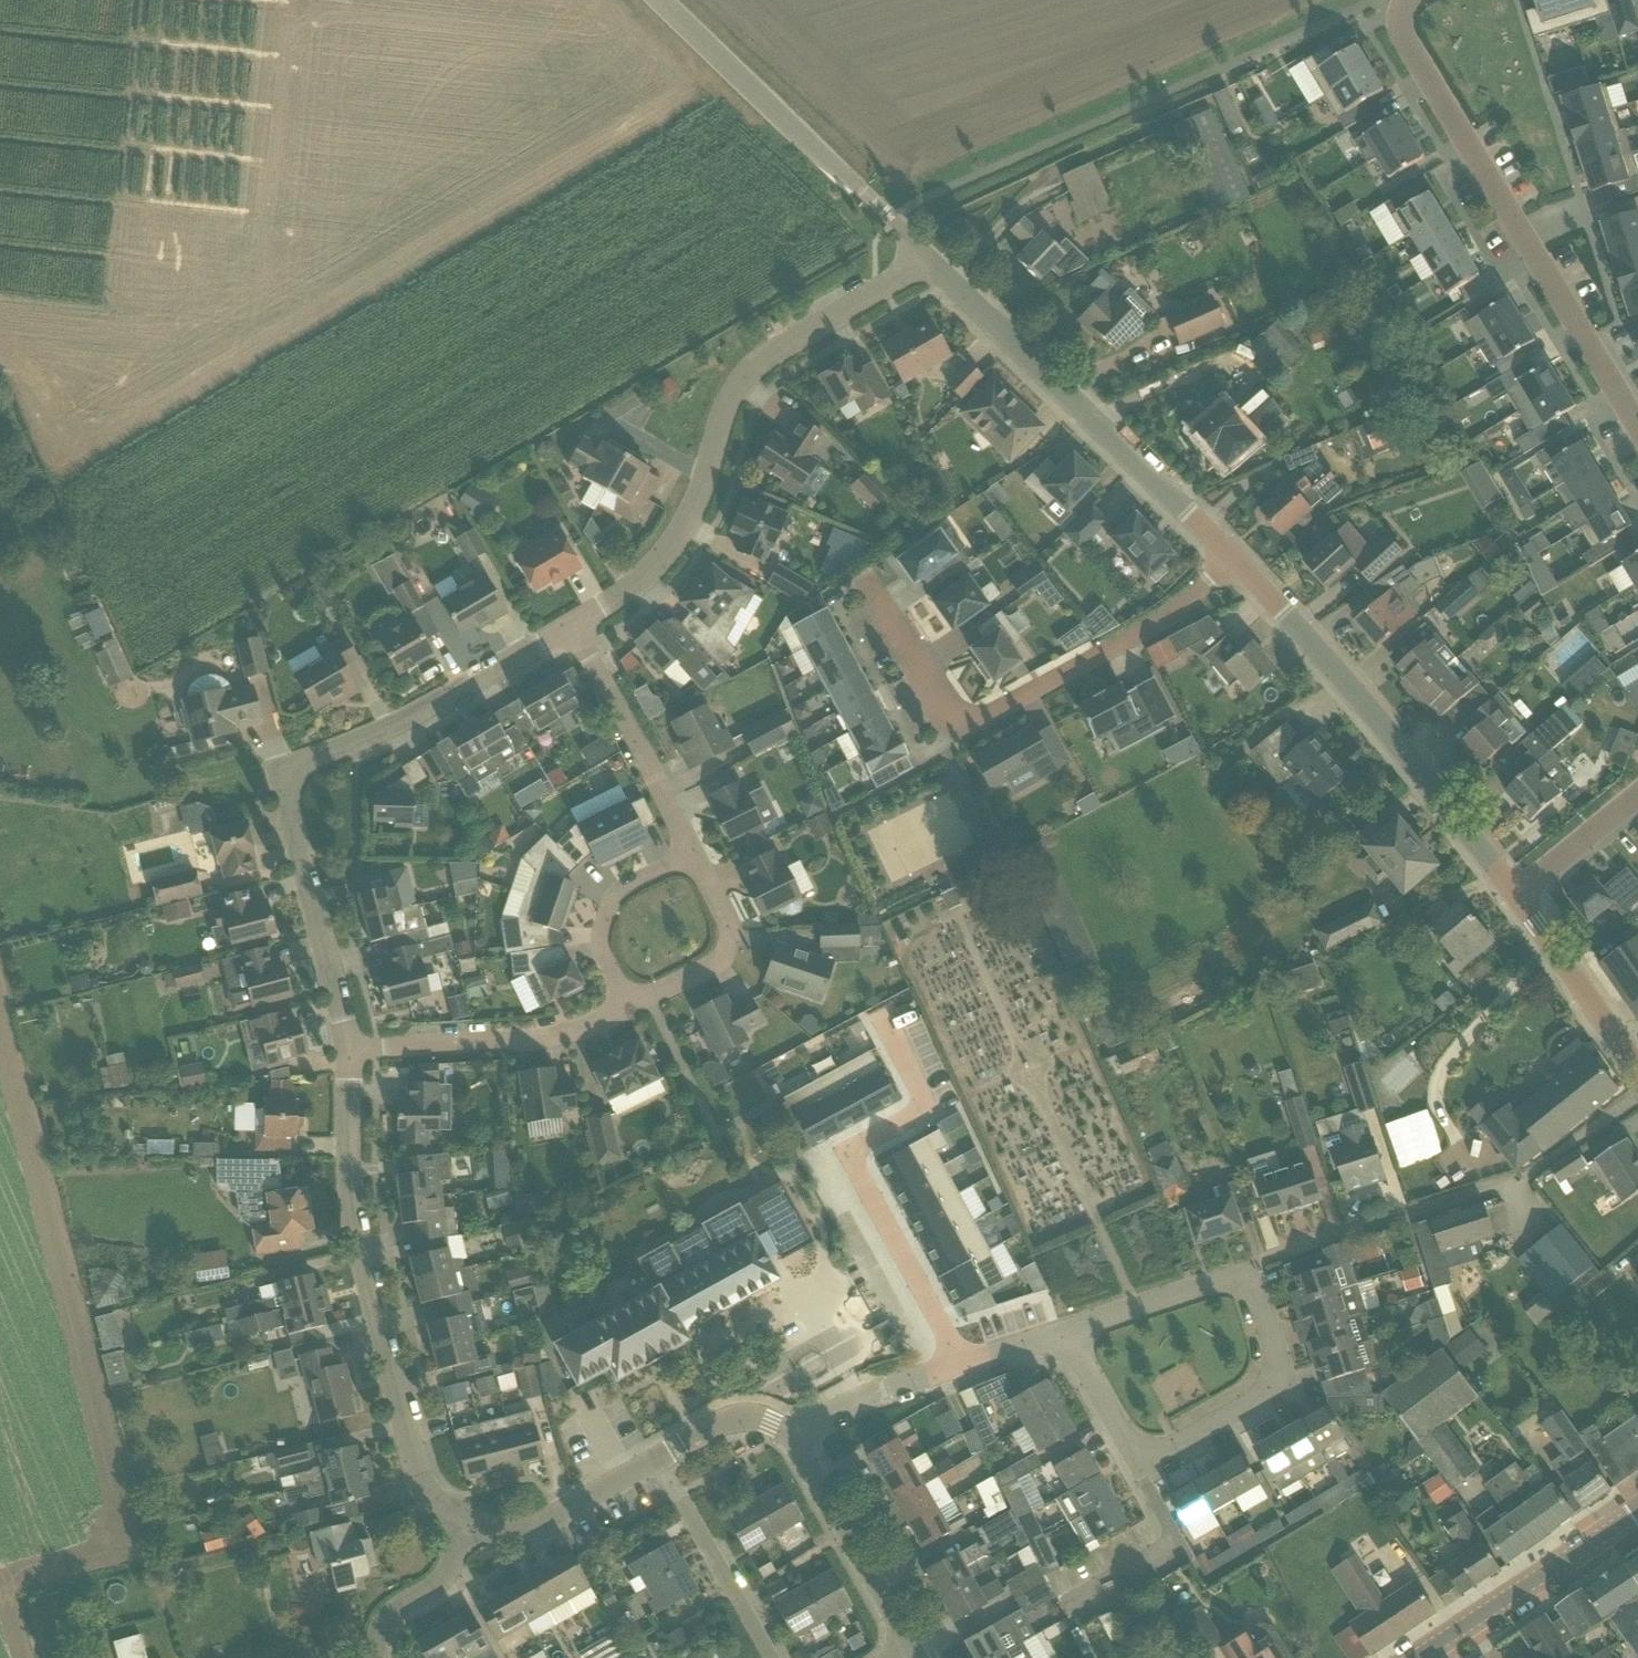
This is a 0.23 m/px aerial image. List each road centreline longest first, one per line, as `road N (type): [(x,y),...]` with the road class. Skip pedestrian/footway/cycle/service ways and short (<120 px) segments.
road 1 (unclassified): [(349,1048),(288,803),(291,779),(572,626)]
road 2 (unclassified): [(572,626),(630,588),(674,541),(706,479),(723,415),(773,351),(929,259)]
road 3 (unclassified): [(470,1523),(423,1491),(353,1211),(349,1048)]
road 4 (residential): [(866,586),(949,733),(1168,615),(1231,559)]
road 5 (residential): [(1637,423),(1396,35),(1418,0)]
road 6 (unclassified): [(1247,1274),(1285,1381),(1138,1467),(1060,1330)]
road 7 (unclassified): [(1513,895),(1388,732),(1231,559)]
road 8 (residential): [(1247,1274),(1257,1261),(1531,1175),(1637,1096)]
road 9 (unclassified): [(1231,559),(929,259)]
road 10 (unclassified): [(929,259),(659,0)]
road 11 (residential): [(795,1435),(869,1392),(1060,1330)]
road 12 (residential): [(349,1048),(566,1035),(628,1008)]
road 13 (tertiary): [(1415,1657),(1637,1512)]
road 14 (residential): [(692,854),(572,626)]
road 15 (unclassified): [(916,1651),(795,1435)]
road 16 (unclassified): [(769,1657),(655,1460)]
road 17 (residential): [(628,1008),(716,964),(731,944),(692,854)]
road 18 (unclassified): [(1637,1069),(1513,895)]
road 19 (residential): [(628,1008),(600,947),(602,915),(624,887),(692,854)]
road 20 (unclassified): [(470,1523),(500,1533),(533,1529),(655,1460)]
road 21 (residential): [(1060,1330),(1247,1274)]
road 22 (unclassified): [(470,1523),(436,1589),(396,1610),(378,1657)]
road 23 (residential): [(1637,798),(1513,895)]
road 24 (unclassified): [(655,1460),(725,1421),(762,1420),(795,1435)]

